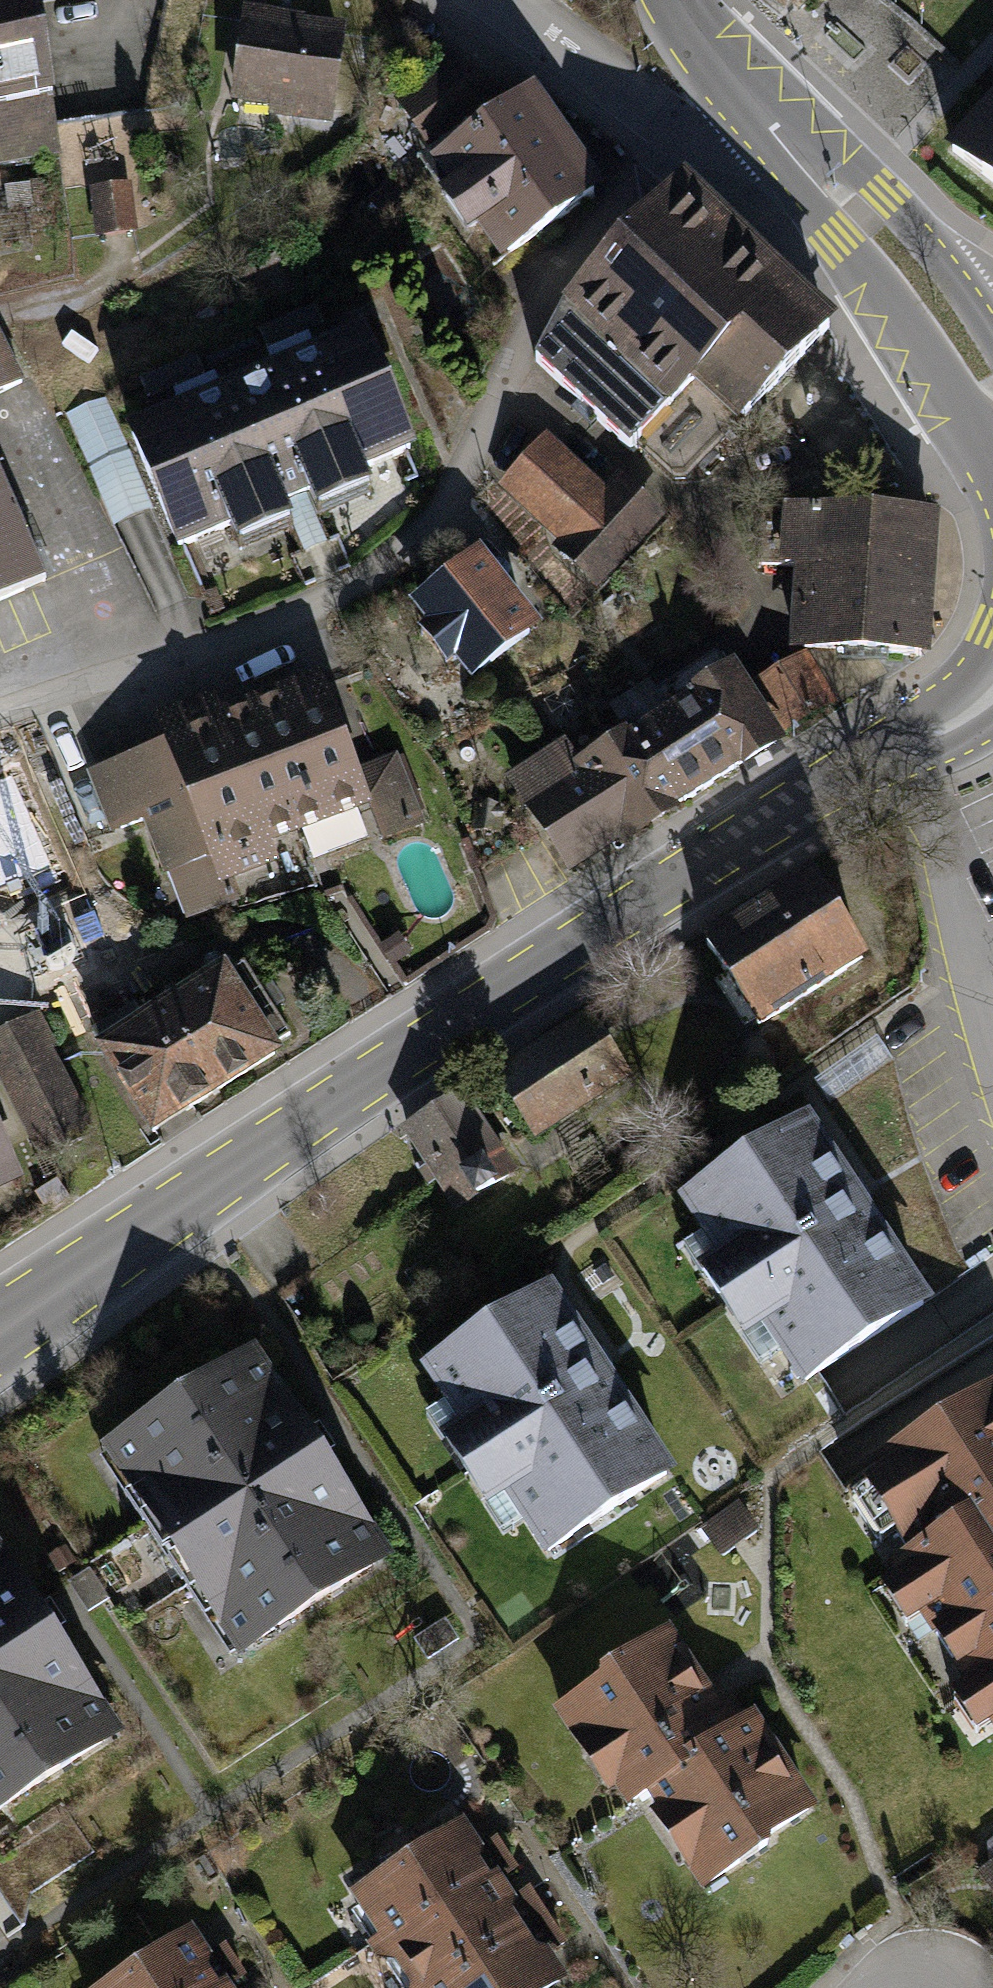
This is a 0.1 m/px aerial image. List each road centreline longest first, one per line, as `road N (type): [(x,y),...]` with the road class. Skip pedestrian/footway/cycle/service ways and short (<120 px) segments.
road 1 (tertiary): [(924,739),(797,803),(560,952),(0,1330)]
road 2 (residential): [(795,147),(685,132),(506,0)]
road 3 (residential): [(924,739),(992,1061)]
road 4 (tertiary): [(795,147),(887,248),(992,393)]
road 5 (tertiary): [(674,0),(698,40),(795,147)]

